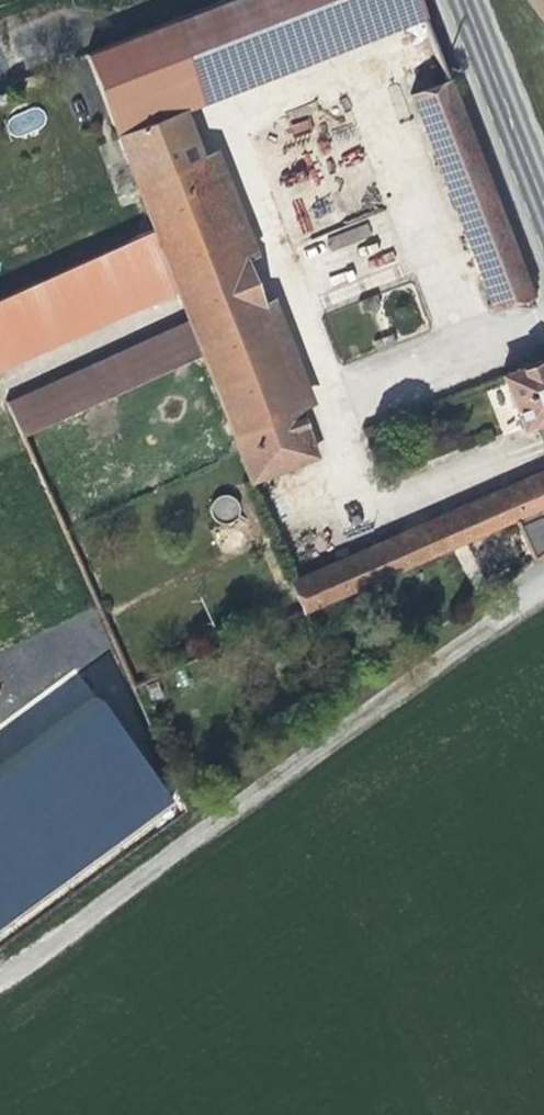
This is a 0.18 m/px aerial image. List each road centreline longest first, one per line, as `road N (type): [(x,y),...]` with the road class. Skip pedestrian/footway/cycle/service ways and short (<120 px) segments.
road 1 (track): [(0,985),(543,587)]
road 2 (secondary): [(466,0),(543,201)]

